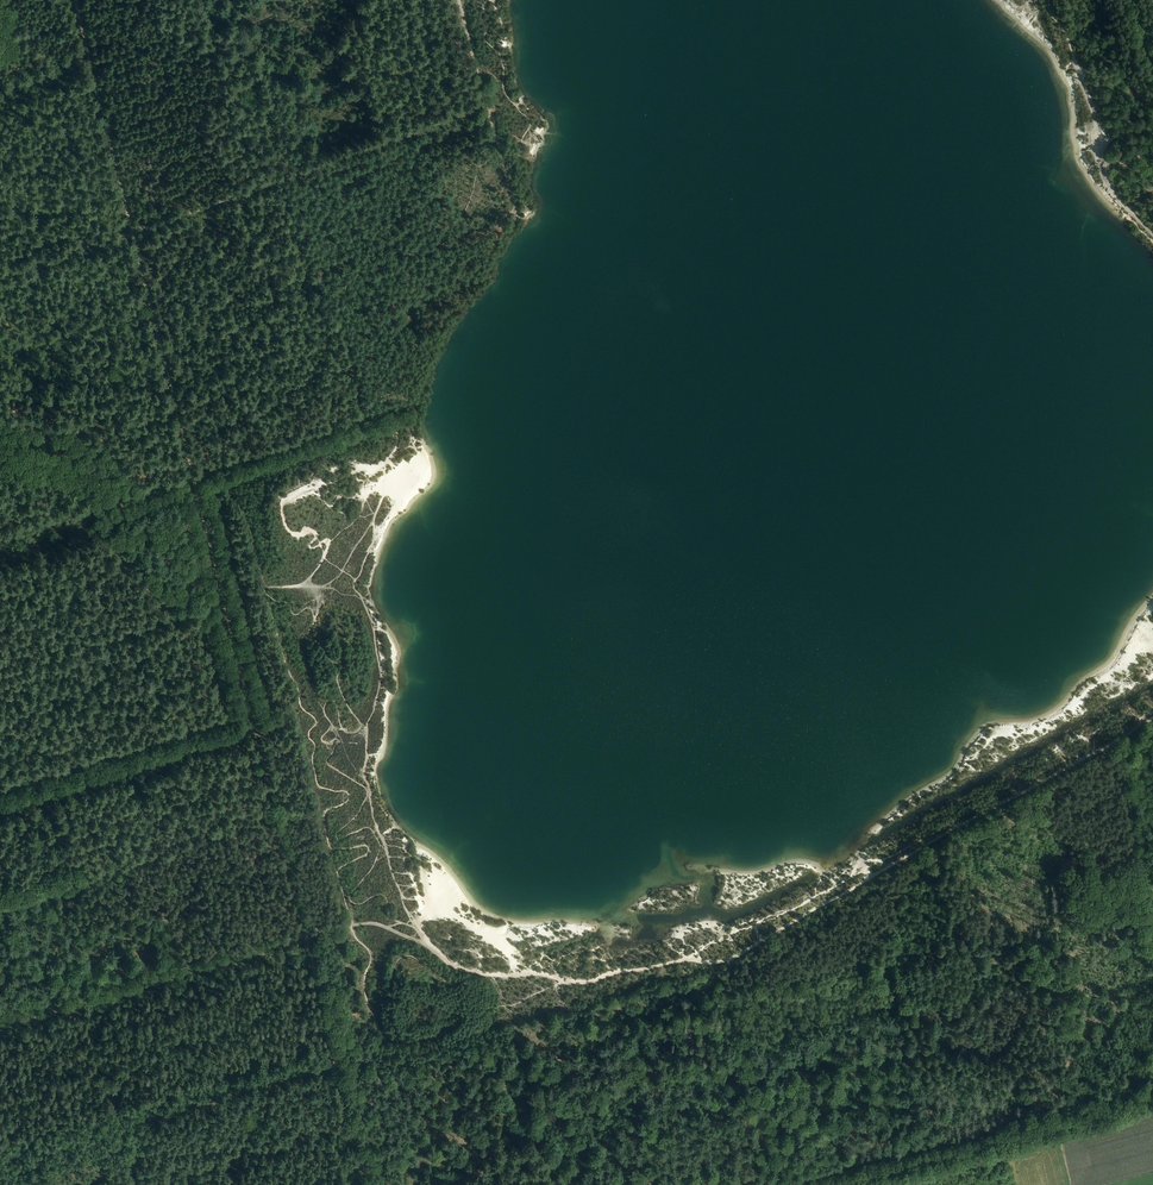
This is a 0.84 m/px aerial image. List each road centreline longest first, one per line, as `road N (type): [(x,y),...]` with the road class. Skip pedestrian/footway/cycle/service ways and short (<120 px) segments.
road 1 (track): [(1152,1100),(830,1184)]
road 2 (track): [(225,617),(306,935)]
road 3 (track): [(0,1026),(306,935)]
road 4 (track): [(306,935),(367,1184)]
road 5 (track): [(76,462),(99,476),(225,617)]

